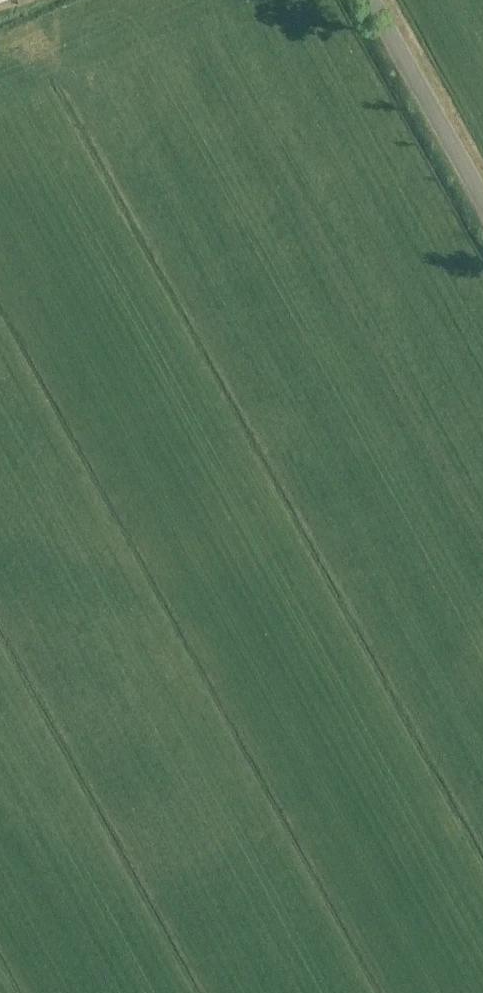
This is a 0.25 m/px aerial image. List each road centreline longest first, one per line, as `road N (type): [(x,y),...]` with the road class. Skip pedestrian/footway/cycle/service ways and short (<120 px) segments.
road 1 (unclassified): [(482,205),(370,0)]

